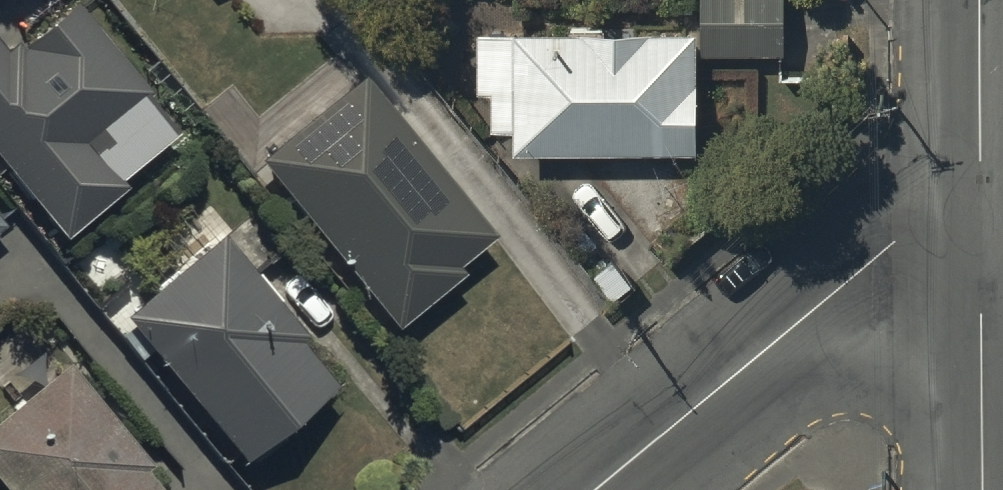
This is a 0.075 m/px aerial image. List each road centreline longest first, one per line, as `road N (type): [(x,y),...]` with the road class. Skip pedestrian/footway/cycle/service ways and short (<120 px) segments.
road 1 (residential): [(598,489),(889,250),(982,228)]
road 2 (residential): [(982,228),(983,489)]
road 3 (residential): [(981,0),(982,228)]

